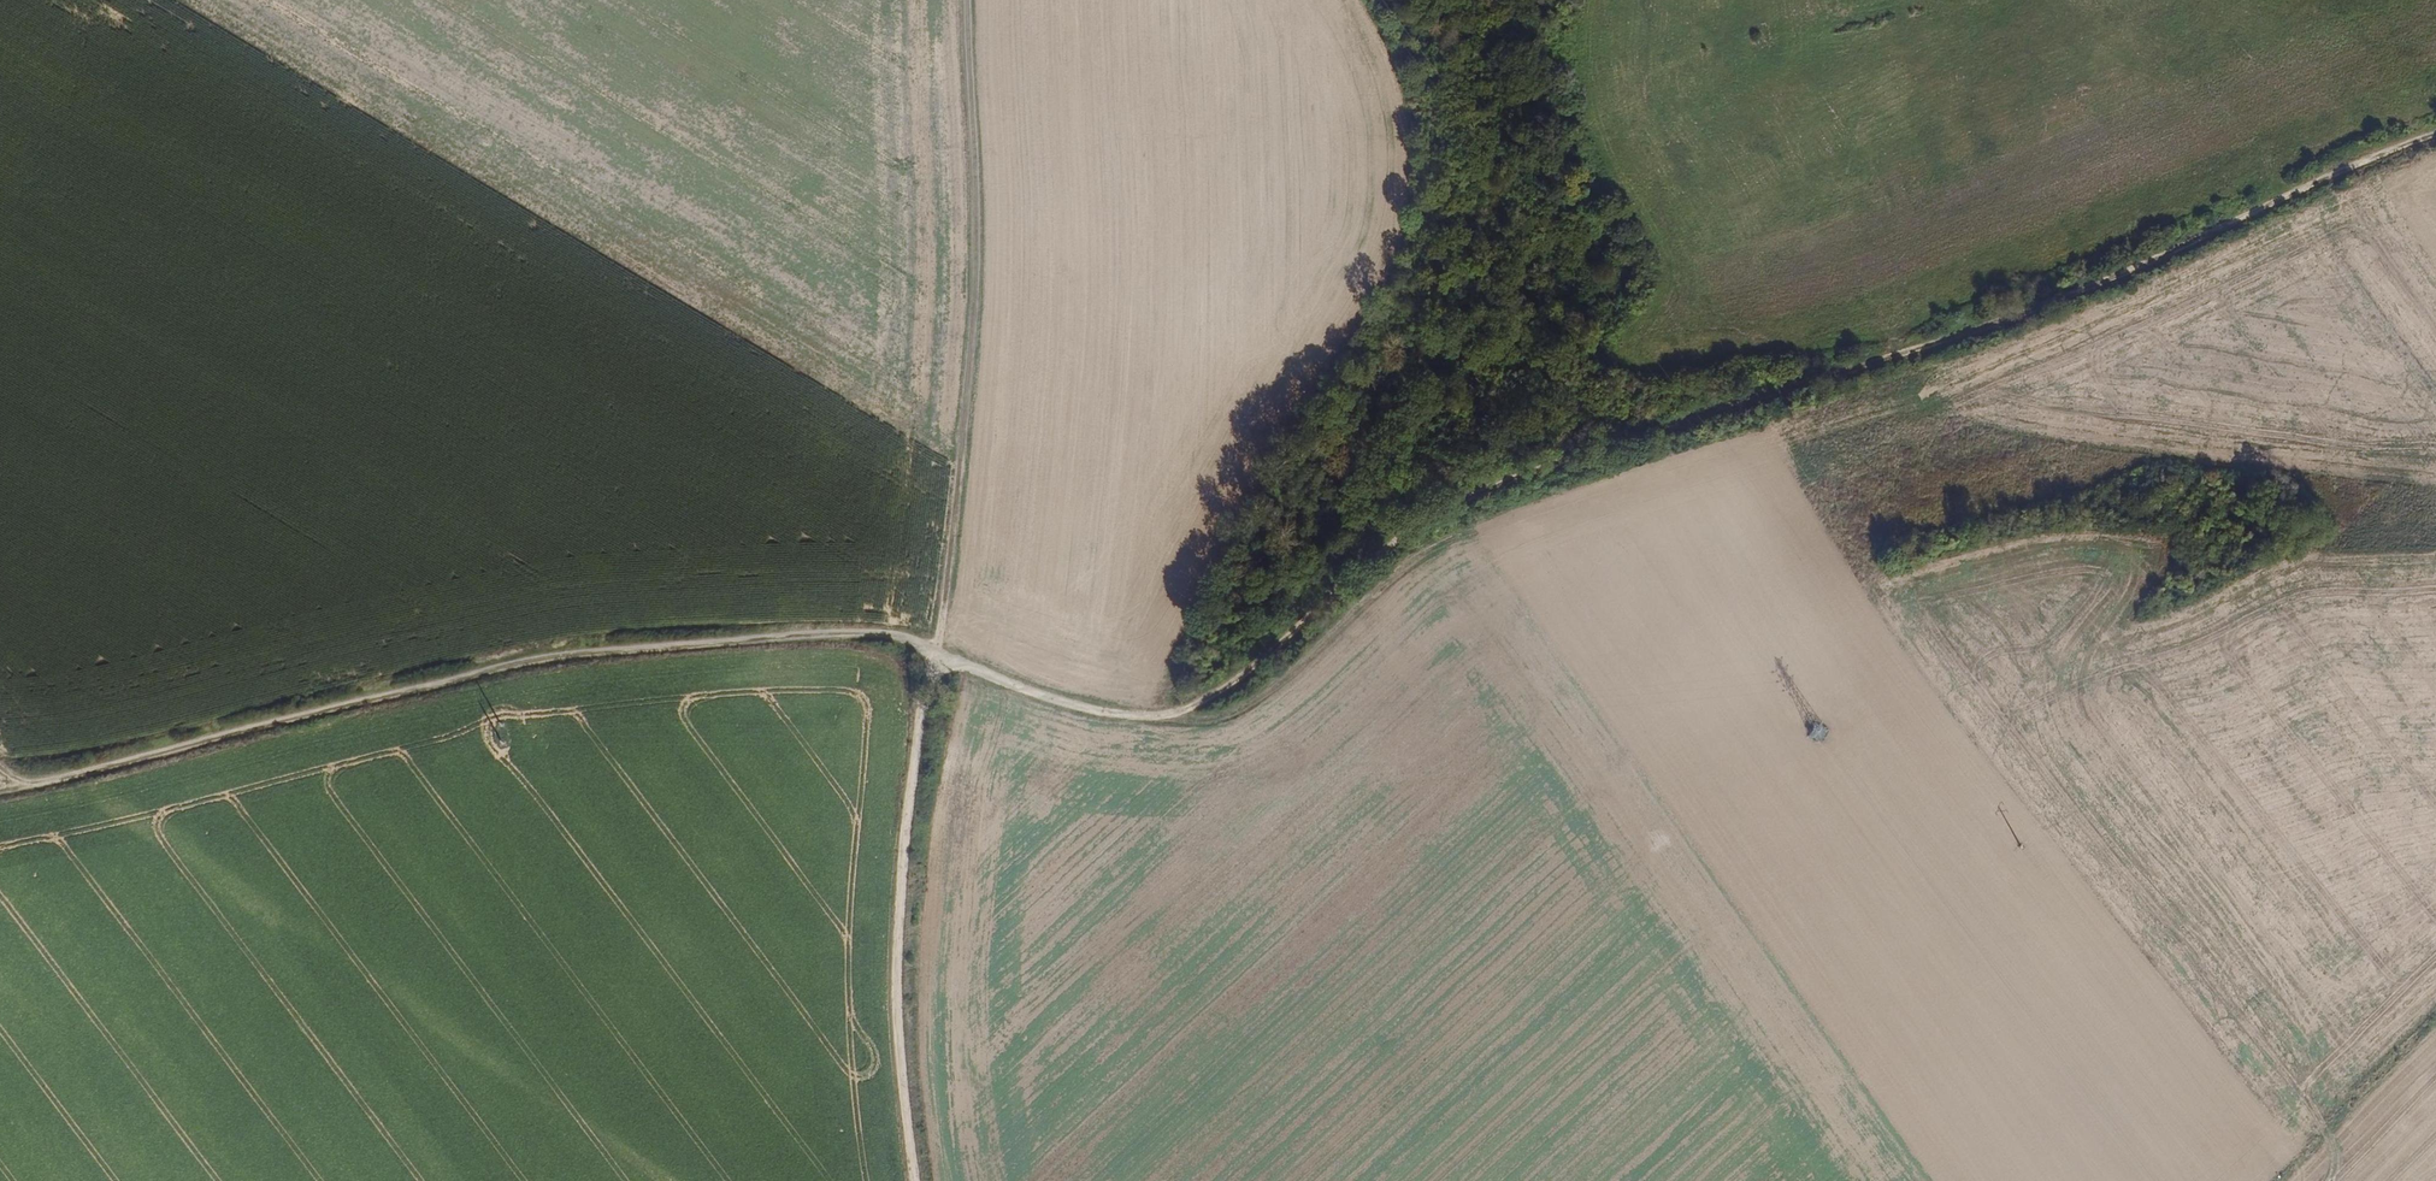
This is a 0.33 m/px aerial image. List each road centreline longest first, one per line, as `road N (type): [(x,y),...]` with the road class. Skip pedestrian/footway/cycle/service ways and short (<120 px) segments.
road 1 (track): [(2435,133),(2348,166),(2119,286),(1630,438),(1450,504),(1392,544),(1274,650),(1210,696),(1163,715),(1114,714),(1023,690),(941,656)]
road 2 (track): [(941,656),(911,639),(866,631),(585,654),(28,787)]
road 3 (track): [(971,0),(980,308),(941,656)]
road 4 (track): [(941,656),(921,699),(899,924),(899,1043),(915,1180)]

